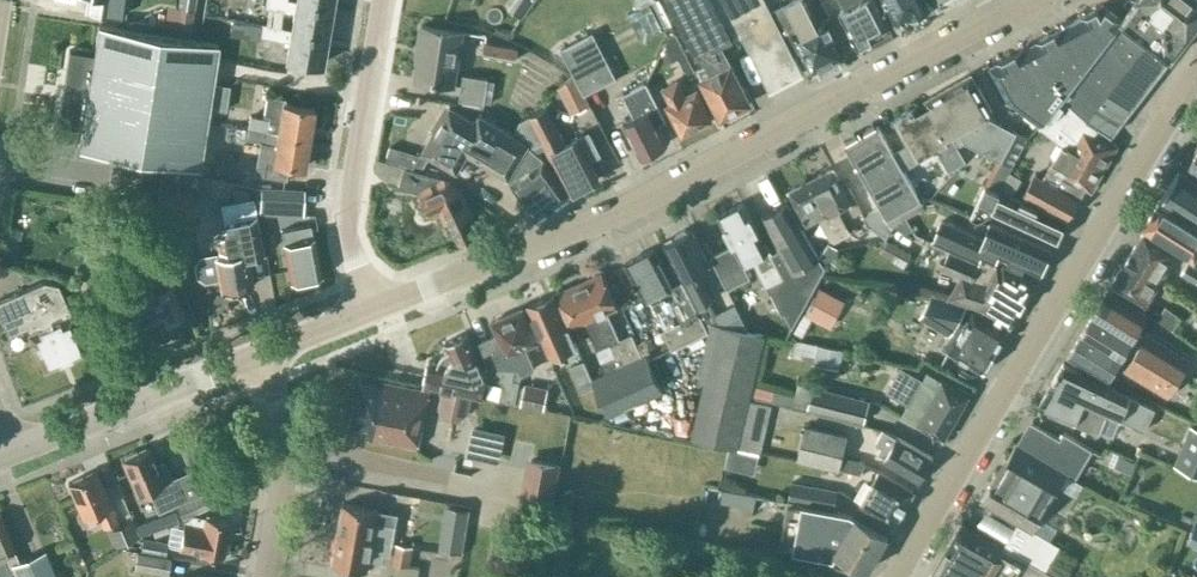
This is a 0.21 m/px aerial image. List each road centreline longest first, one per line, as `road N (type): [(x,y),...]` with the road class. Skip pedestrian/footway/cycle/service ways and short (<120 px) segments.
road 1 (tertiary): [(369,313),(617,215),(1027,0)]
road 2 (tertiary): [(905,576),(986,423),(1196,81)]
road 3 (residential): [(369,313),(349,242),(349,197),(383,0)]
road 4 (tertiary): [(11,456),(262,354)]
road 5 (residential): [(267,576),(289,449),(262,354)]

